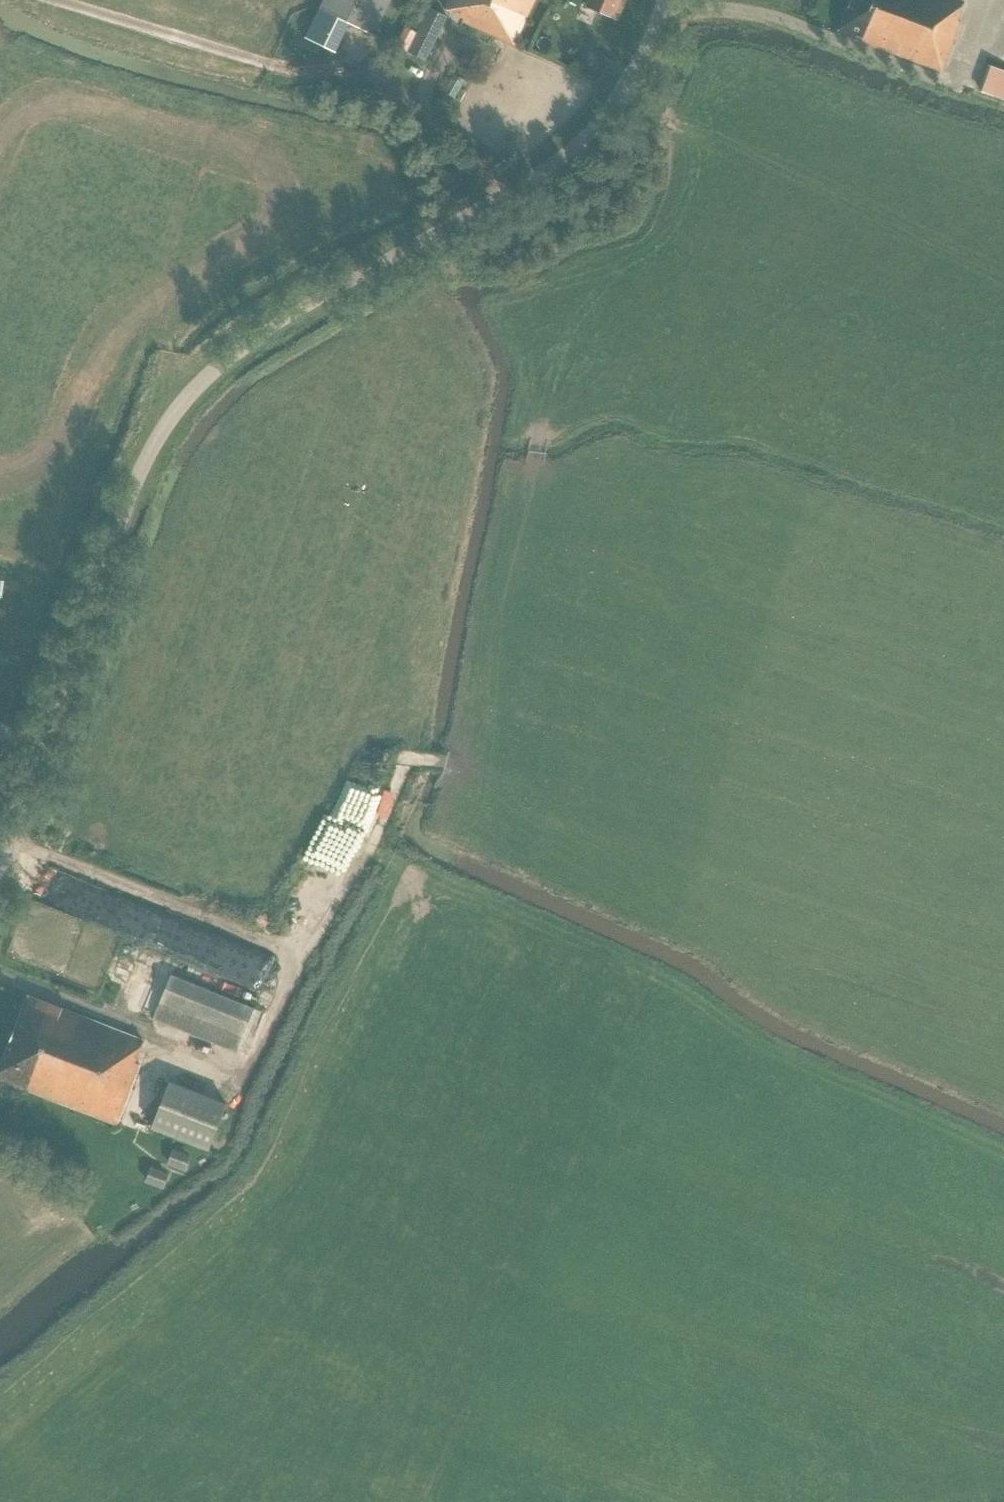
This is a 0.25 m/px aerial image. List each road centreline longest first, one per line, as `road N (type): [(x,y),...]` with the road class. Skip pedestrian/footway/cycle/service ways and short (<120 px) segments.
road 1 (unclassified): [(0,858),(124,511),(171,416),(222,363),(287,317),(486,206),(584,140),(614,107),(664,0)]

